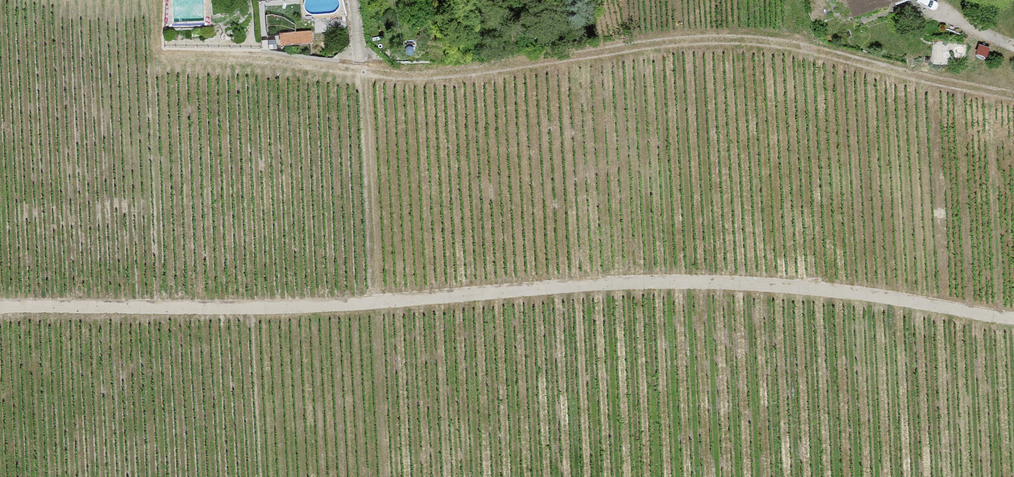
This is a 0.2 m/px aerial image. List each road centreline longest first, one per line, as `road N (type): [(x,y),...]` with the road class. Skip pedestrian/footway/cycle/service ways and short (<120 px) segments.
road 1 (track): [(1013,320),(841,292),(631,281),(372,303),(0,307)]
road 2 (track): [(166,51),(416,75),(655,46),(764,42),(1013,98)]

